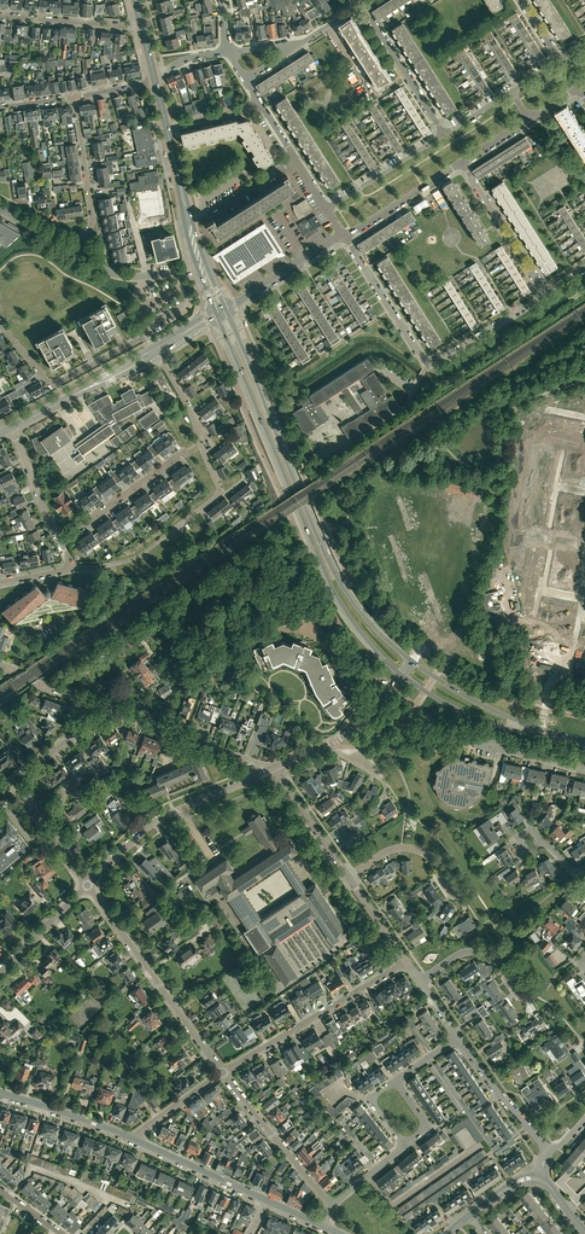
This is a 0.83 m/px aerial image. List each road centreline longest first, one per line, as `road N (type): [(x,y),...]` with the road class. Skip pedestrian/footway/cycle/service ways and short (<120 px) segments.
road 1 (primary): [(216,314),(336,595),(400,675)]
road 2 (primary): [(412,662),(369,622),(333,571),(226,309)]
road 3 (unclassified): [(223,1073),(87,885)]
road 4 (residential): [(71,569),(136,558),(217,496),(202,445)]
road 5 (unclassified): [(223,1073),(407,962)]
road 6 (residential): [(156,350),(147,335),(53,385),(0,326)]
road 7 (unclassified): [(87,885),(157,820),(255,776)]
road 8 (primary): [(400,675),(477,718),(567,740)]
road 9 (primary): [(567,740),(472,700),(412,662)]
road 10 (residential): [(202,445),(62,543)]
road 11 (unclassified): [(330,1206),(223,1073)]
road 12 (unclassified): [(11,427),(156,350)]
road 13 (unclassified): [(110,709),(244,761),(255,776)]
road 14 (residential): [(75,253),(93,221),(74,97)]
road 15 (unclassified): [(10,1197),(43,1168),(103,1192),(106,1201),(76,1233)]
road 16 (residential): [(443,136),(367,12),(372,0)]
road 17 (residential): [(546,293),(462,163)]
road 18 (residential): [(345,236),(428,366)]
road 19 (residential): [(268,1201),(134,1138)]
road 20 (residential): [(548,1149),(457,1037)]
road 21 (residential): [(142,28),(0,16)]
road 22 (residential): [(134,1138),(0,1091)]
road 23 (residential): [(459,897),(434,860),(408,847),(350,877)]
road 24 (residential): [(526,998),(504,961),(484,951),(459,954),(419,981)]
road 25 (residential): [(428,366),(546,293)]
road 26 (unclassified): [(345,236),(462,163)]
road 27 (residential): [(443,136),(327,209)]
road 28 (unclassified): [(350,877),(272,768)]
road 29 (unclassified): [(345,236),(235,304)]
road 30 (unclassified): [(199,271),(117,273),(75,253)]
road 31 (unclassified): [(87,885),(12,781)]
road 32 (residential): [(62,543),(11,427)]
road 33 (residential): [(188,218),(216,211),(296,159)]
road 34 (unclassified): [(0,971),(87,885)]
road 35 (residential): [(110,709),(12,781)]

